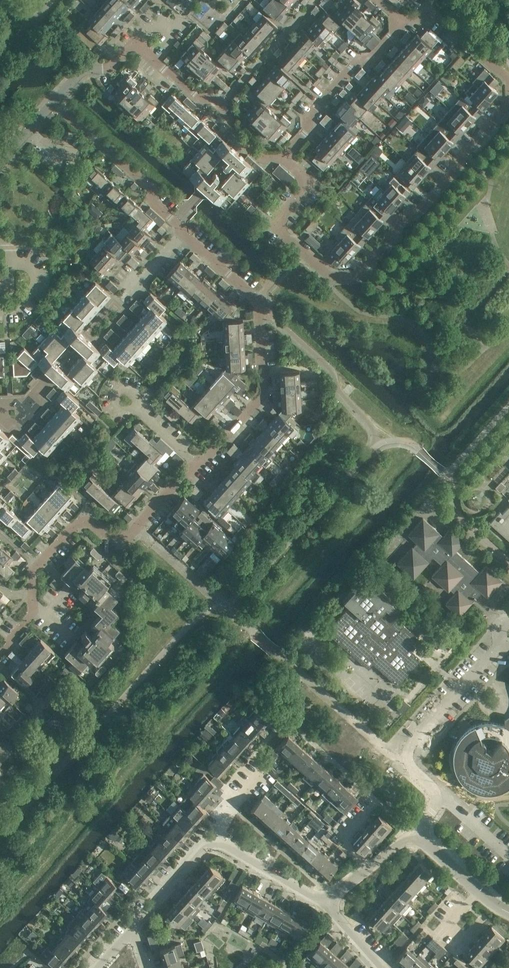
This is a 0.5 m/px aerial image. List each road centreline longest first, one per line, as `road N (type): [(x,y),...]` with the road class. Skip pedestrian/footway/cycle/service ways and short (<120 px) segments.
road 1 (residential): [(508,104),(419,216),(358,276),(335,278),(277,226),(315,181),(287,156)]
road 2 (residential): [(202,463),(262,403),(259,301),(181,234)]
road 3 (unclassified): [(418,832),(437,803),(411,769),(412,746),(508,637)]
road 4 (residential): [(38,565),(79,524),(129,535),(202,463)]
road 5 (residential): [(287,156),(266,162),(230,132),(221,107),(201,101),(135,44)]
road 6 (residential): [(181,234),(183,216),(55,106)]
road 7 (residential): [(287,156),(314,123),(314,110),(400,20)]
road 8 (residential): [(327,905),(214,841)]
road 9 (residential): [(133,932),(214,841)]
road 10 (unclassified): [(508,913),(418,832)]

